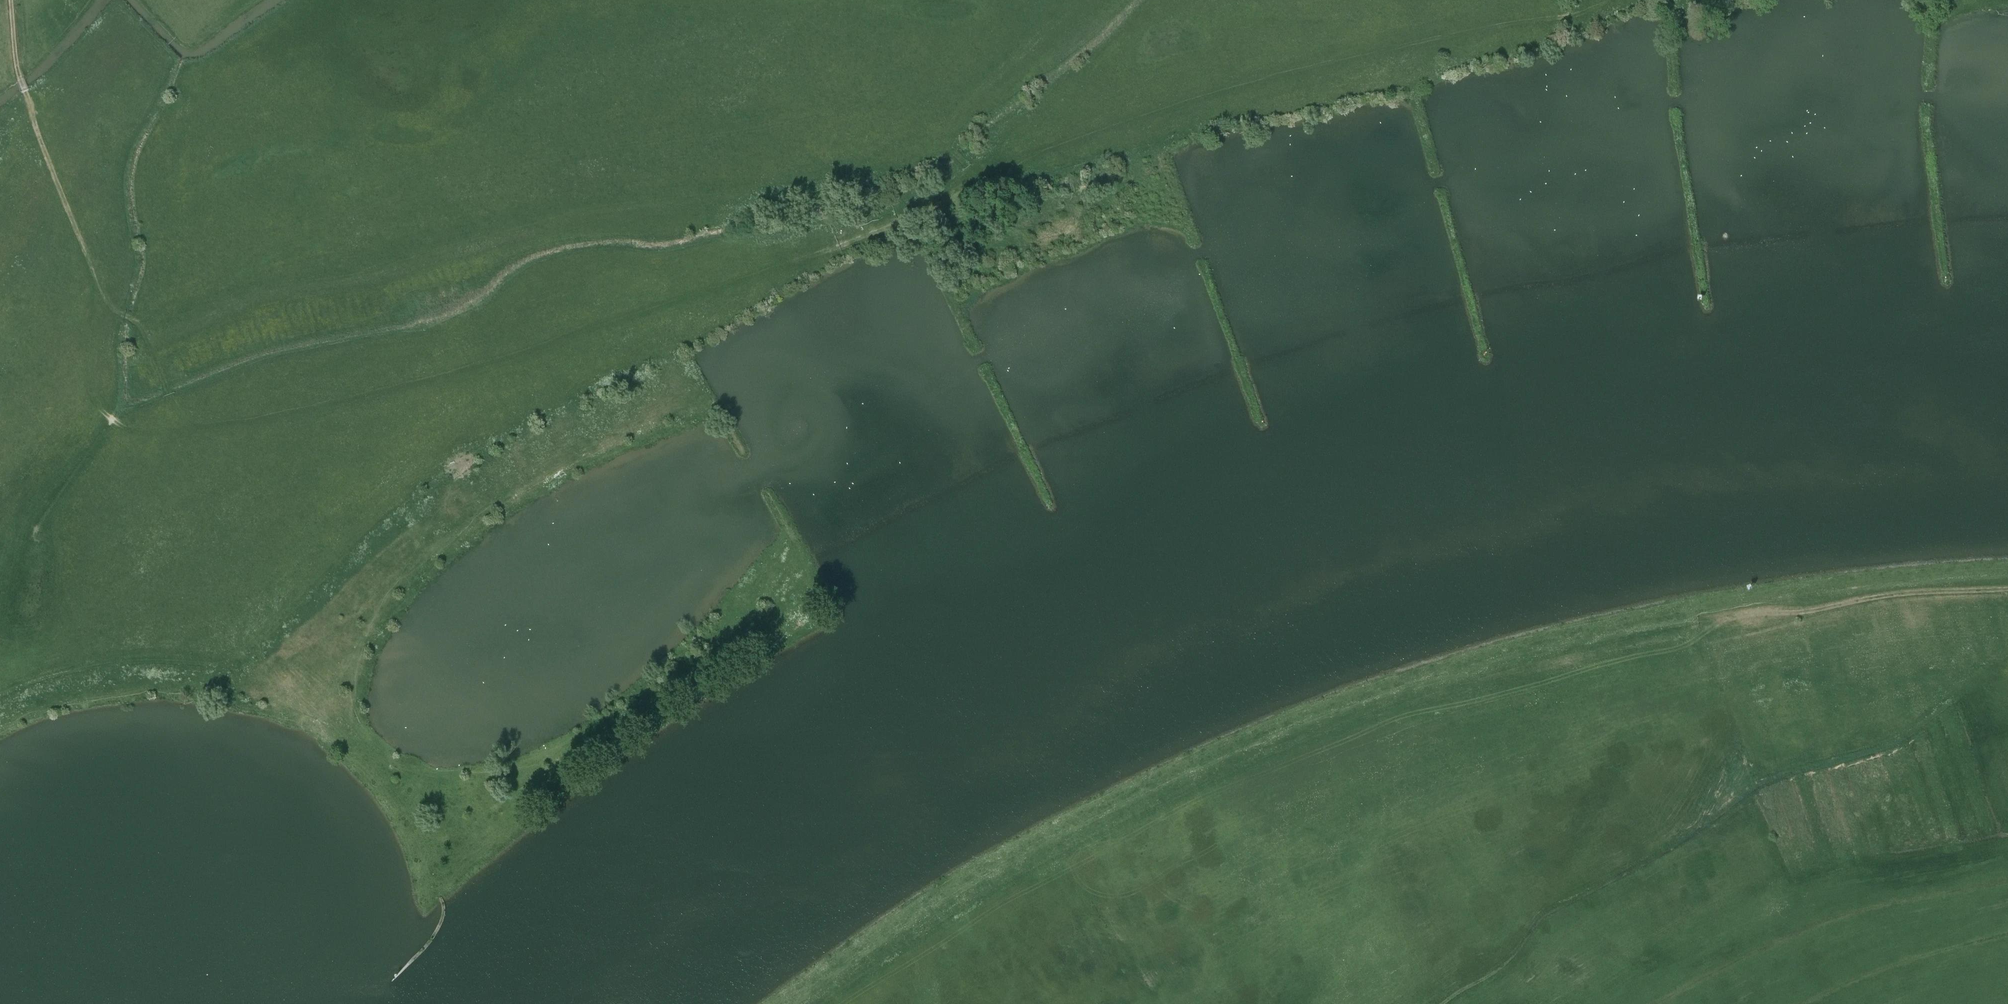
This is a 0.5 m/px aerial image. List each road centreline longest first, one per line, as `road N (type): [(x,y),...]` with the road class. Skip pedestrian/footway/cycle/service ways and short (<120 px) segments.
road 1 (track): [(1695,643),(1741,615),(2007,589)]
road 2 (track): [(124,315),(101,300),(19,79)]

